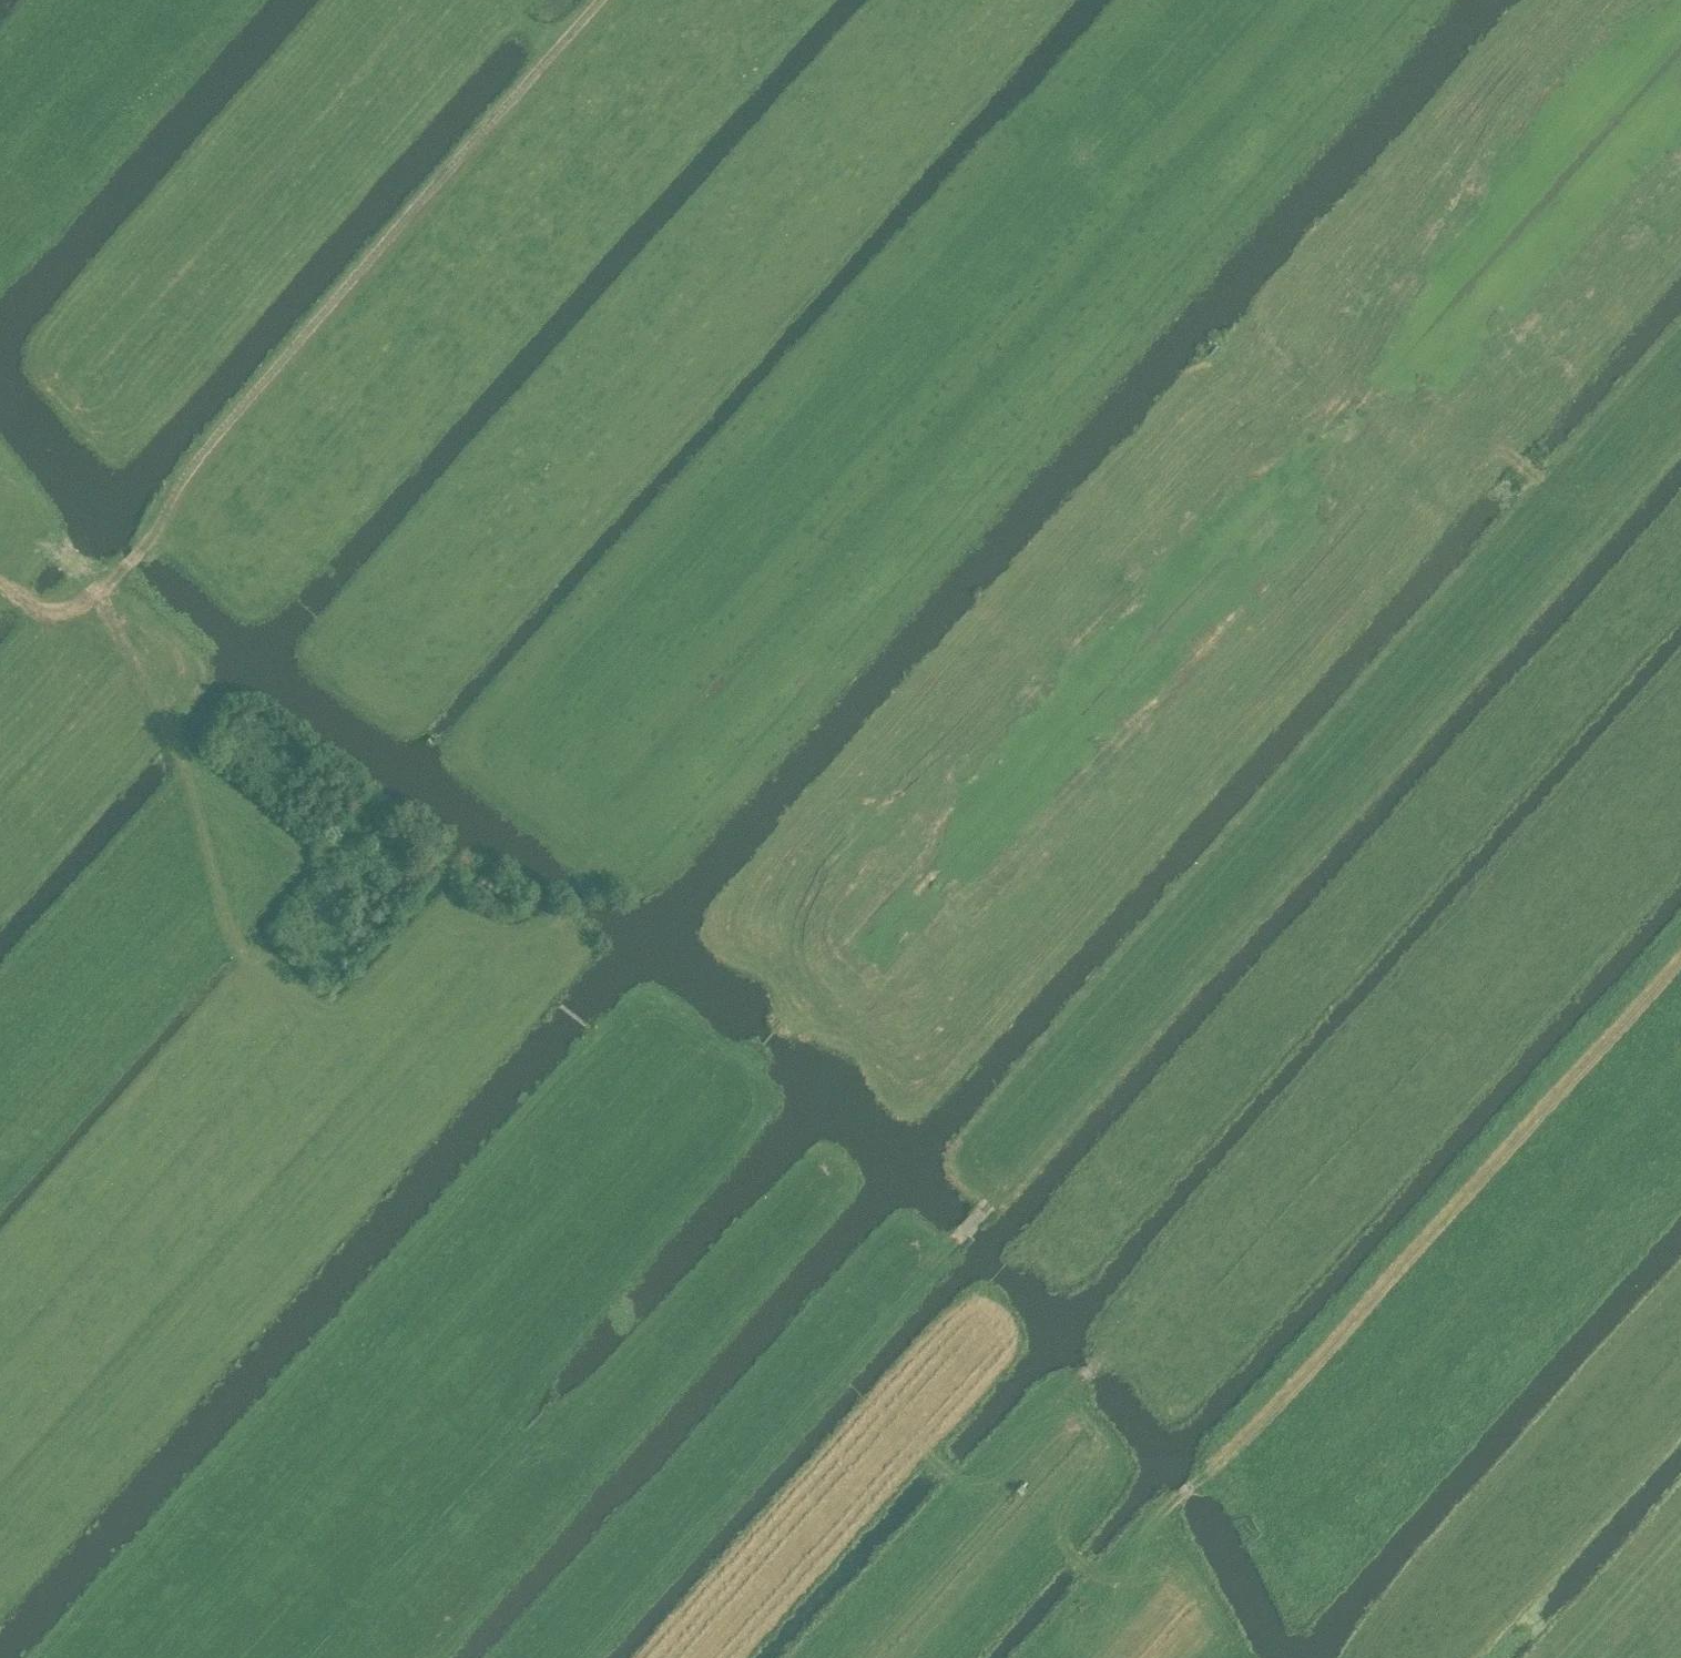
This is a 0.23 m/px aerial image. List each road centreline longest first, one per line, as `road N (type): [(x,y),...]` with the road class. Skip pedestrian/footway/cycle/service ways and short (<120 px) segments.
road 1 (track): [(103,589),(142,547),(170,492),(600,0)]
road 2 (track): [(103,589),(187,756),(239,943),(301,1010),(340,1022)]
road 3 (track): [(442,1495),(421,1657)]
road 4 (track): [(1502,1562),(1407,1657)]
road 5 (track): [(1499,450),(1598,517)]

